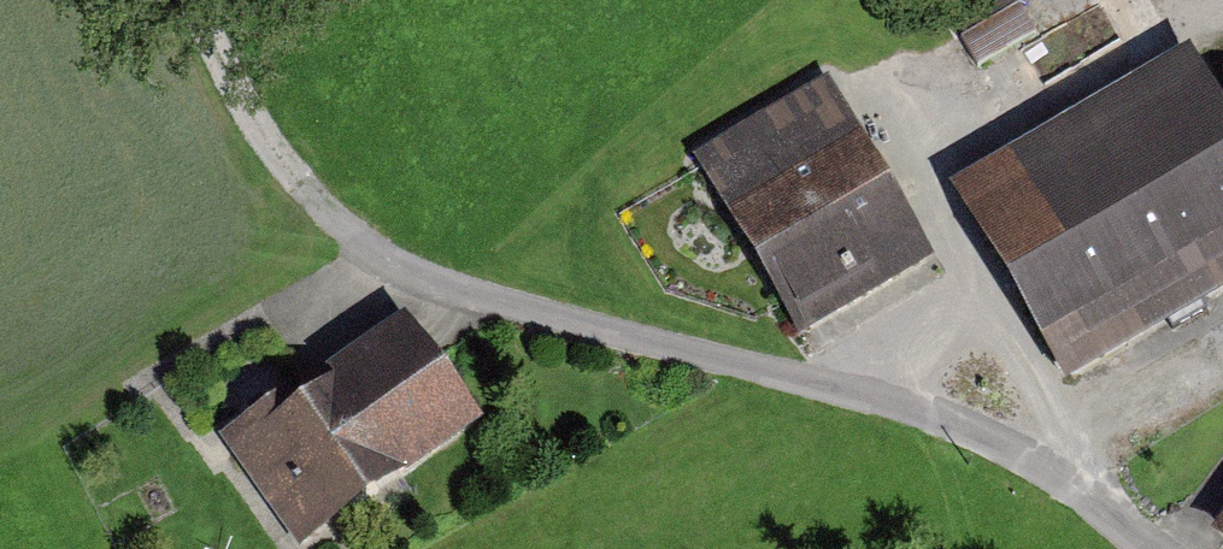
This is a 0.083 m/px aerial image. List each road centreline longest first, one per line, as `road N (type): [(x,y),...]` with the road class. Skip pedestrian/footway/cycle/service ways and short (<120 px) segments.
road 1 (unclassified): [(1154,548),(1008,445),(934,415),(465,292),(395,265),(298,184)]
road 2 (track): [(871,397),(970,277),(909,156),(1221,0)]
road 3 (track): [(197,0),(252,121),(298,184)]

